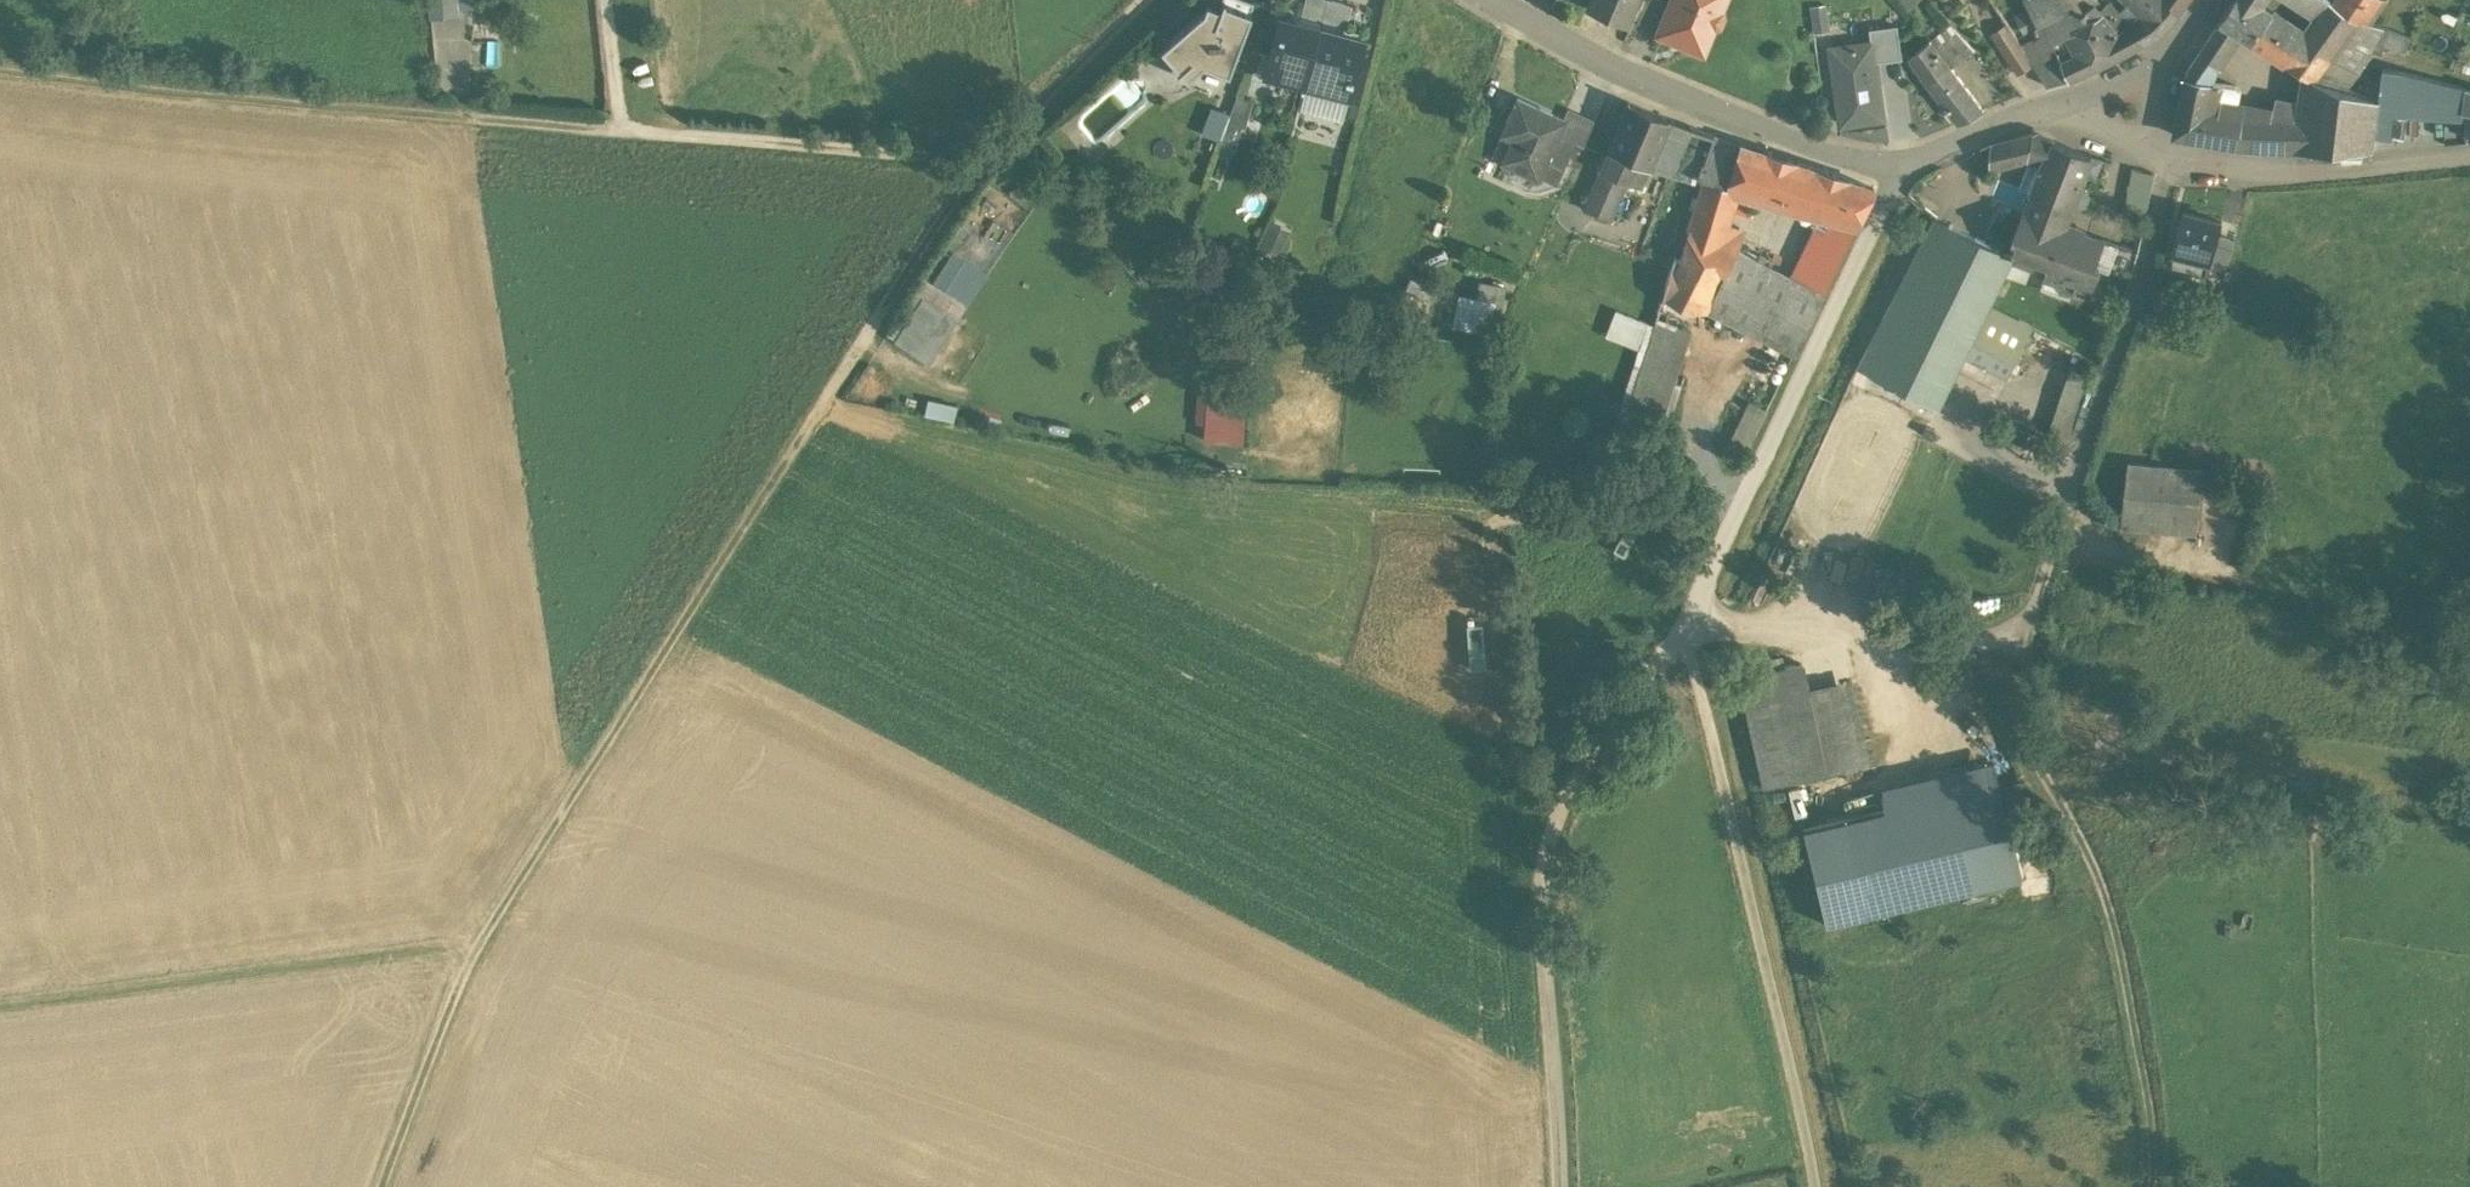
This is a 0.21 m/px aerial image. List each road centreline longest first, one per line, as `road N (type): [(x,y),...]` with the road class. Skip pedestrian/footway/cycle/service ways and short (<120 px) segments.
road 1 (track): [(382,1186),(468,952),(987,143)]
road 2 (track): [(2155,1186),(2155,1130),(2121,951),(2105,886),(2044,748),(2031,684),(2055,552),(2160,229),(2173,161)]
road 3 (residential): [(2062,108),(1893,175),(1865,172),(1599,68),(1484,0)]
road 4 (track): [(1685,623),(1624,693),(1541,845),(1560,1186)]
road 5 (track): [(1685,623),(1814,1186)]
road 6 (track): [(1893,175),(1685,623)]
road 7 (track): [(468,952),(0,1010)]
road 8 (track): [(0,73),(442,119)]
road 9 (residential): [(2469,155),(2224,172),(2083,132),(2062,108)]
road 10 (track): [(987,143),(1153,0)]
road 11 (residential): [(2213,0),(2150,67),(2062,108)]

